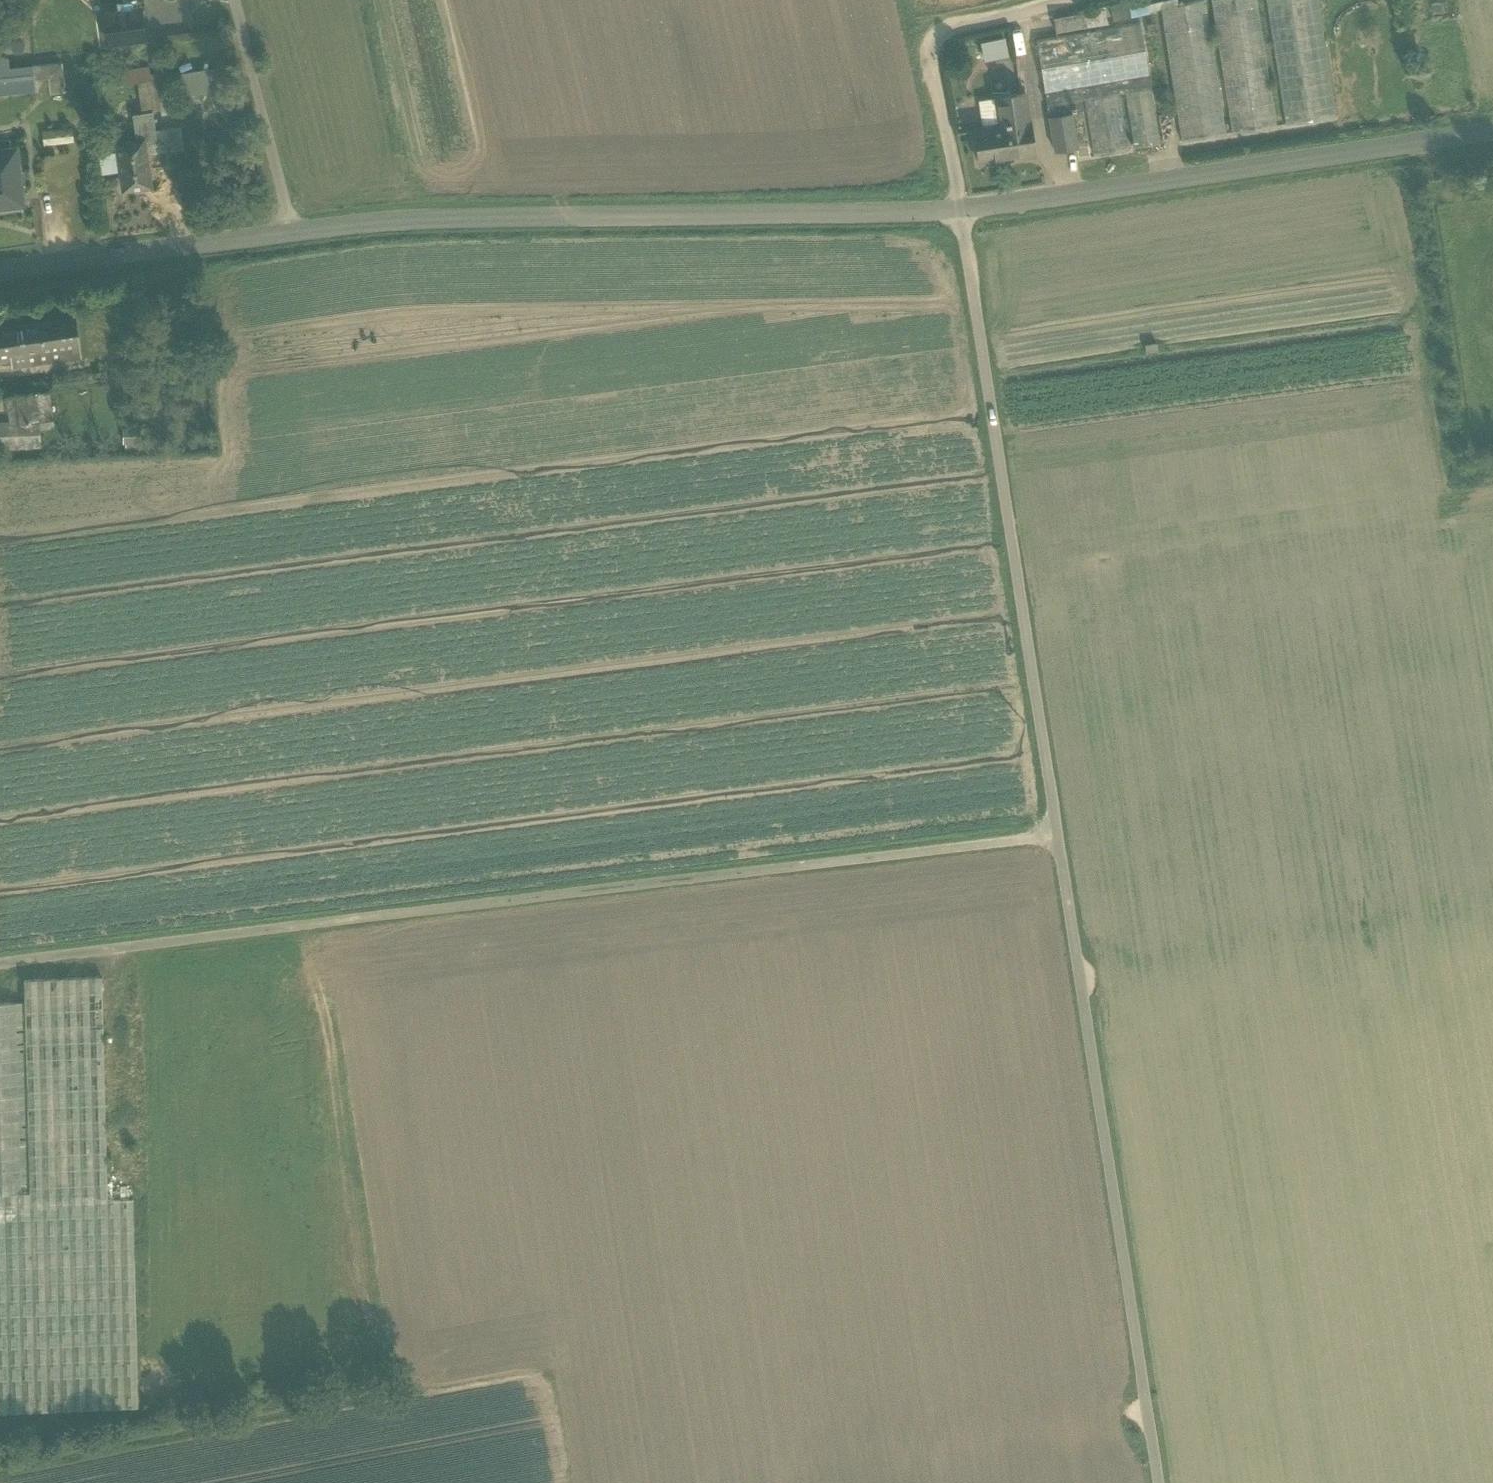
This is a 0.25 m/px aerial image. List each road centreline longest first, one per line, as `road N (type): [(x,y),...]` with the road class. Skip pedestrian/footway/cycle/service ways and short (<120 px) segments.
road 1 (track): [(1089,0),(927,41),(961,213),(1158,1482)]
road 2 (unclassified): [(1492,132),(961,213),(417,220),(0,273)]
road 3 (track): [(1058,838),(0,962)]
road 4 (track): [(1147,1416),(590,1482)]
road 5 (track): [(290,234),(233,0)]

